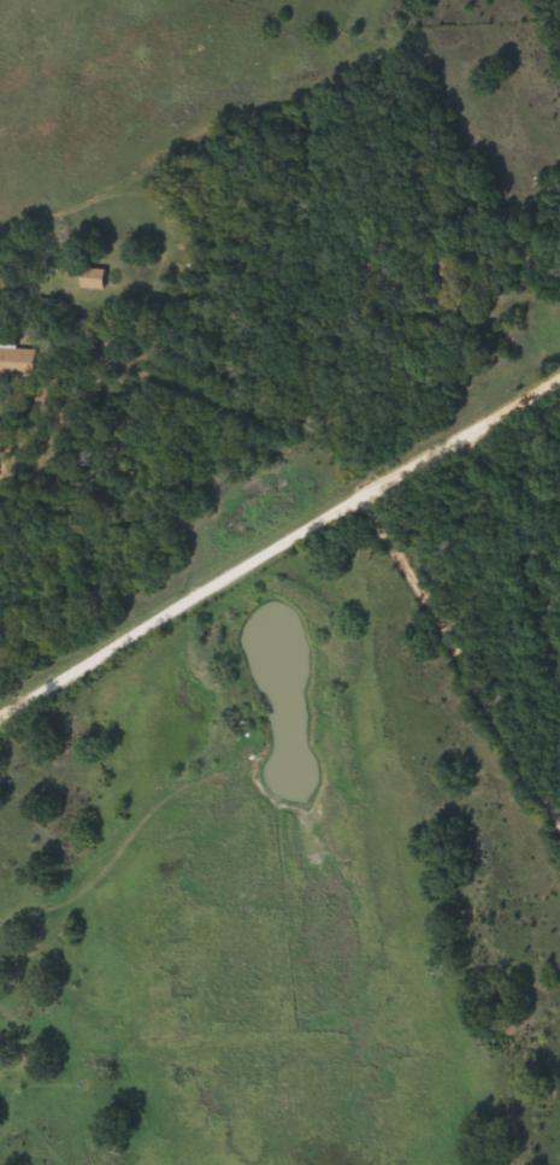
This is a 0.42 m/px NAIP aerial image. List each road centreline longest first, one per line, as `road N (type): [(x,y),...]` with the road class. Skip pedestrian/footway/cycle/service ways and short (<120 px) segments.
road 1 (residential): [(559,385),(0,724)]

